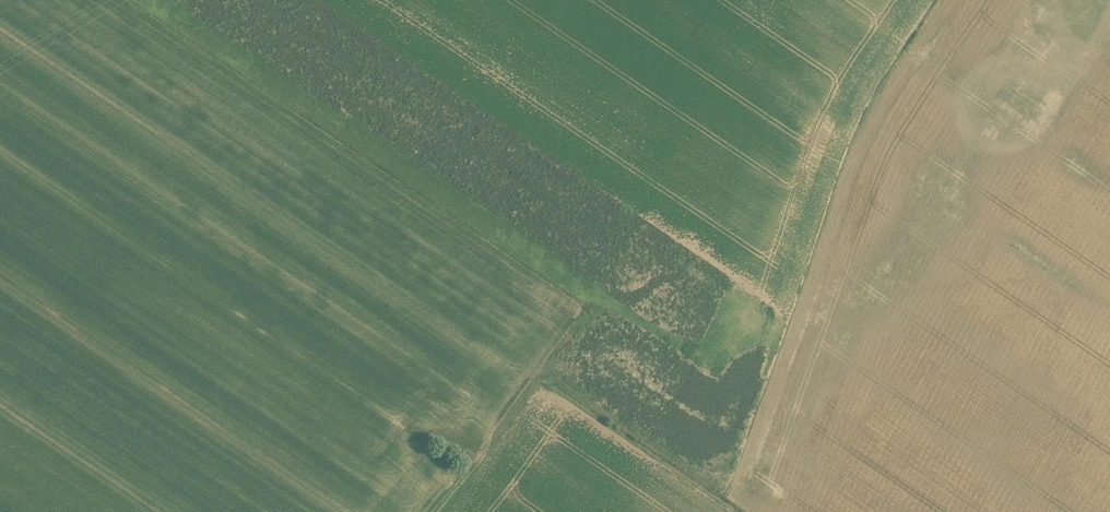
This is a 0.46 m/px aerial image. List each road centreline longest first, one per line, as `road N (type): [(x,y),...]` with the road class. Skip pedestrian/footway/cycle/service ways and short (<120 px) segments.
road 1 (motorway): [(1004,131),(872,511)]
road 2 (track): [(823,290),(860,220),(893,192),(1069,250),(1109,239)]
road 3 (motorway): [(973,304),(1085,0)]
road 4 (motorway): [(973,304),(994,283),(1109,18)]
road 5 (motorway): [(903,511),(973,304)]
road 6 (motorway): [(1056,0),(1004,131)]
road 7 (motorway): [(1039,0),(1011,82),(1004,131)]

